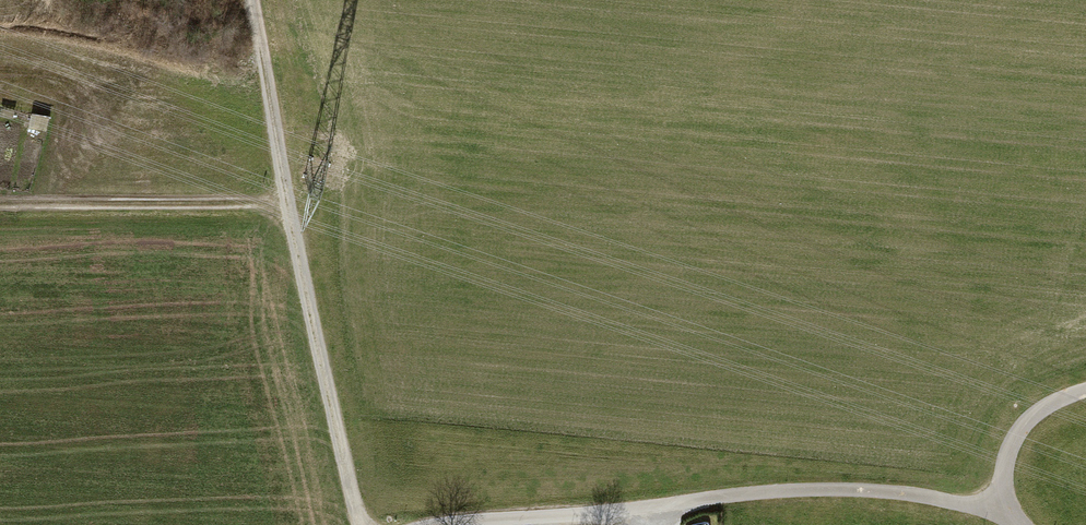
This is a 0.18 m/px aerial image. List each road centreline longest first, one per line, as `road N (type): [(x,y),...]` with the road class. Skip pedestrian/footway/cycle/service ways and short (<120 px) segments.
road 1 (track): [(1023,524),(1006,512),(891,492),(783,492),(451,524)]
road 2 (track): [(362,524),(255,0)]
road 3 (track): [(0,205),(299,210)]
road 4 (track): [(1006,512),(1008,461),(1036,418),(1085,395)]

